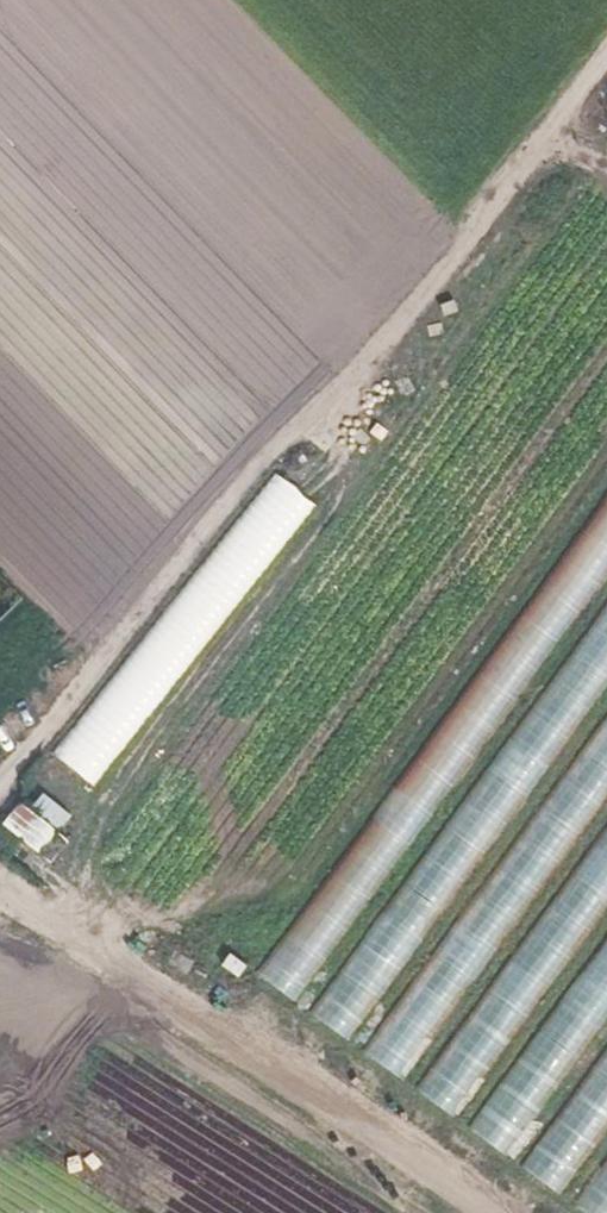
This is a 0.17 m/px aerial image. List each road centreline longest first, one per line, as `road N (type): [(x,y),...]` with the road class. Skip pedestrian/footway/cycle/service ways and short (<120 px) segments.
road 1 (track): [(0,851),(492,1212)]
road 2 (residential): [(0,776),(94,662)]

